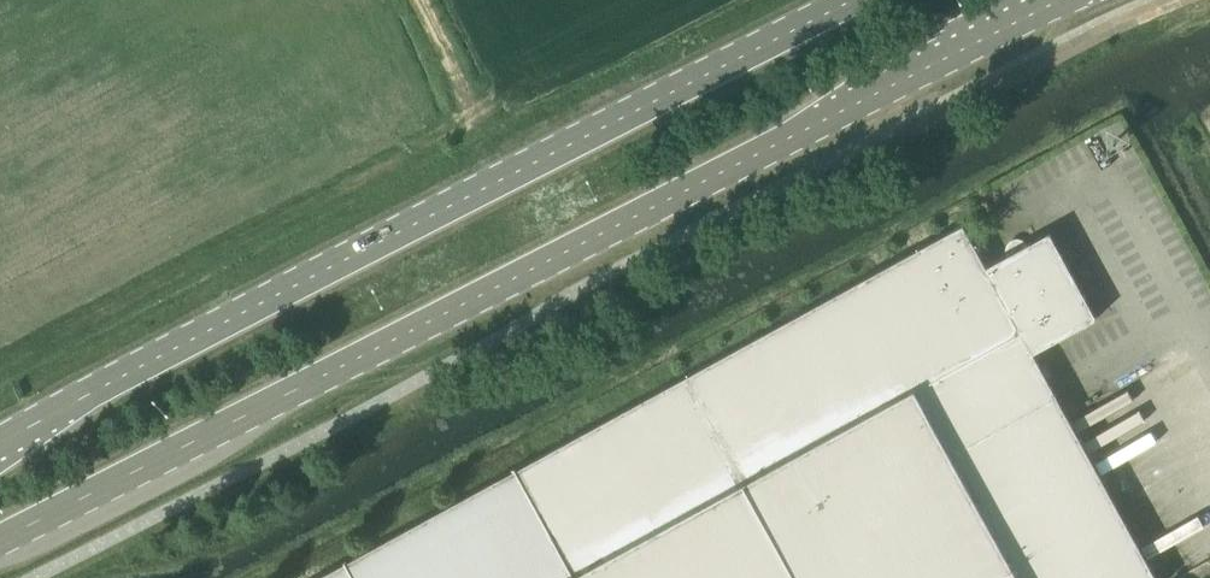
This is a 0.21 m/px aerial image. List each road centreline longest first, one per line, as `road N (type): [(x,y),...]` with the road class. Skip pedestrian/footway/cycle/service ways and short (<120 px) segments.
road 1 (primary): [(0,543),(1060,0)]
road 2 (primary): [(850,0),(0,445)]
road 3 (track): [(475,122),(419,0)]

